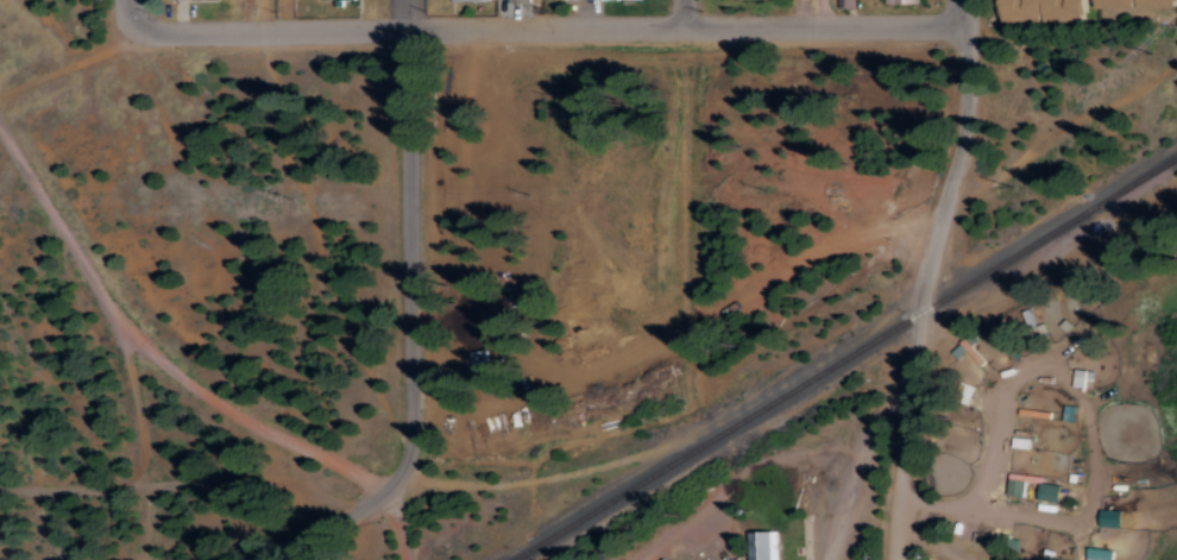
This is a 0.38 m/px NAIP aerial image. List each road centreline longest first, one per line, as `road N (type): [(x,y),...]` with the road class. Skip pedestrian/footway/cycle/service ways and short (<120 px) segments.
road 1 (residential): [(956,7),(936,23),(900,25),(165,29),(141,19)]
road 2 (residential): [(409,559),(396,510),(411,463),(415,397),(405,0)]
road 3 (residential): [(899,559),(924,312),(975,96),(975,51),(956,7)]
road 4 (track): [(0,116),(137,331),(232,403),(396,491)]
road 5 (track): [(0,485),(264,478),(396,510)]

